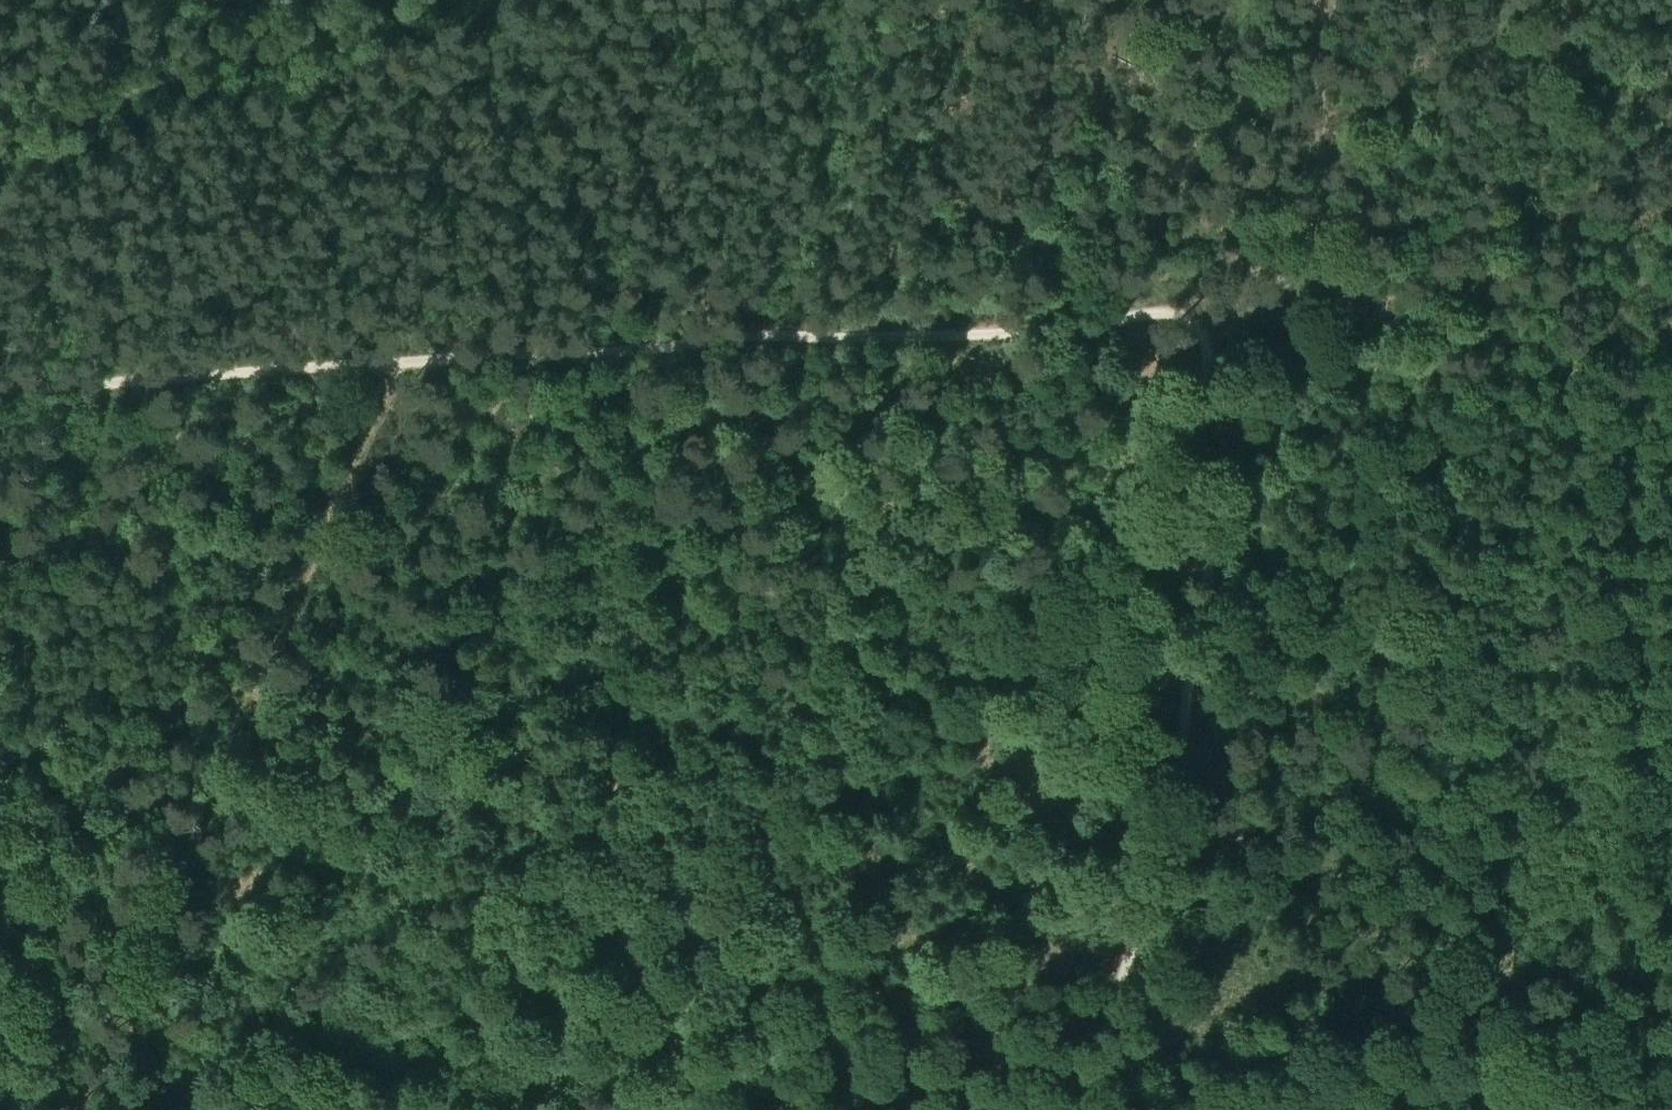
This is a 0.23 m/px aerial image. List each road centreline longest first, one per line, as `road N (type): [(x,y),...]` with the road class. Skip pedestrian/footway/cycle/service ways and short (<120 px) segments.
road 1 (track): [(0,385),(791,336),(1098,328),(1165,308),(1186,312),(1212,346),(1207,390),(1232,463),(1155,866),(1086,1109)]
road 2 (track): [(389,360),(385,401),(85,1109)]
road 3 (track): [(493,1109),(973,917),(1053,866),(1099,856),(1155,866)]
road 4 (track): [(1323,0),(1323,200),(1314,258),(1212,346)]
road 5 (track): [(346,0),(0,147)]

